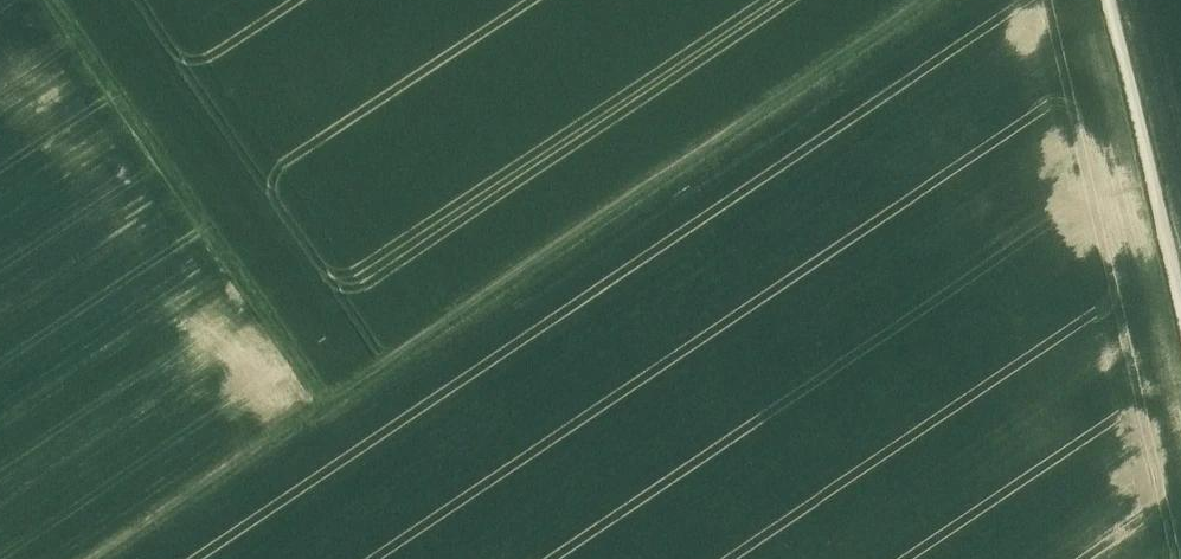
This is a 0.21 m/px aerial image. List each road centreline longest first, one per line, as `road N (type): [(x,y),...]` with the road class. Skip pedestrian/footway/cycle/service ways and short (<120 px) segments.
road 1 (track): [(936,0),(97,558)]
road 2 (track): [(328,404),(54,0)]
road 3 (track): [(1180,312),(1109,0)]

